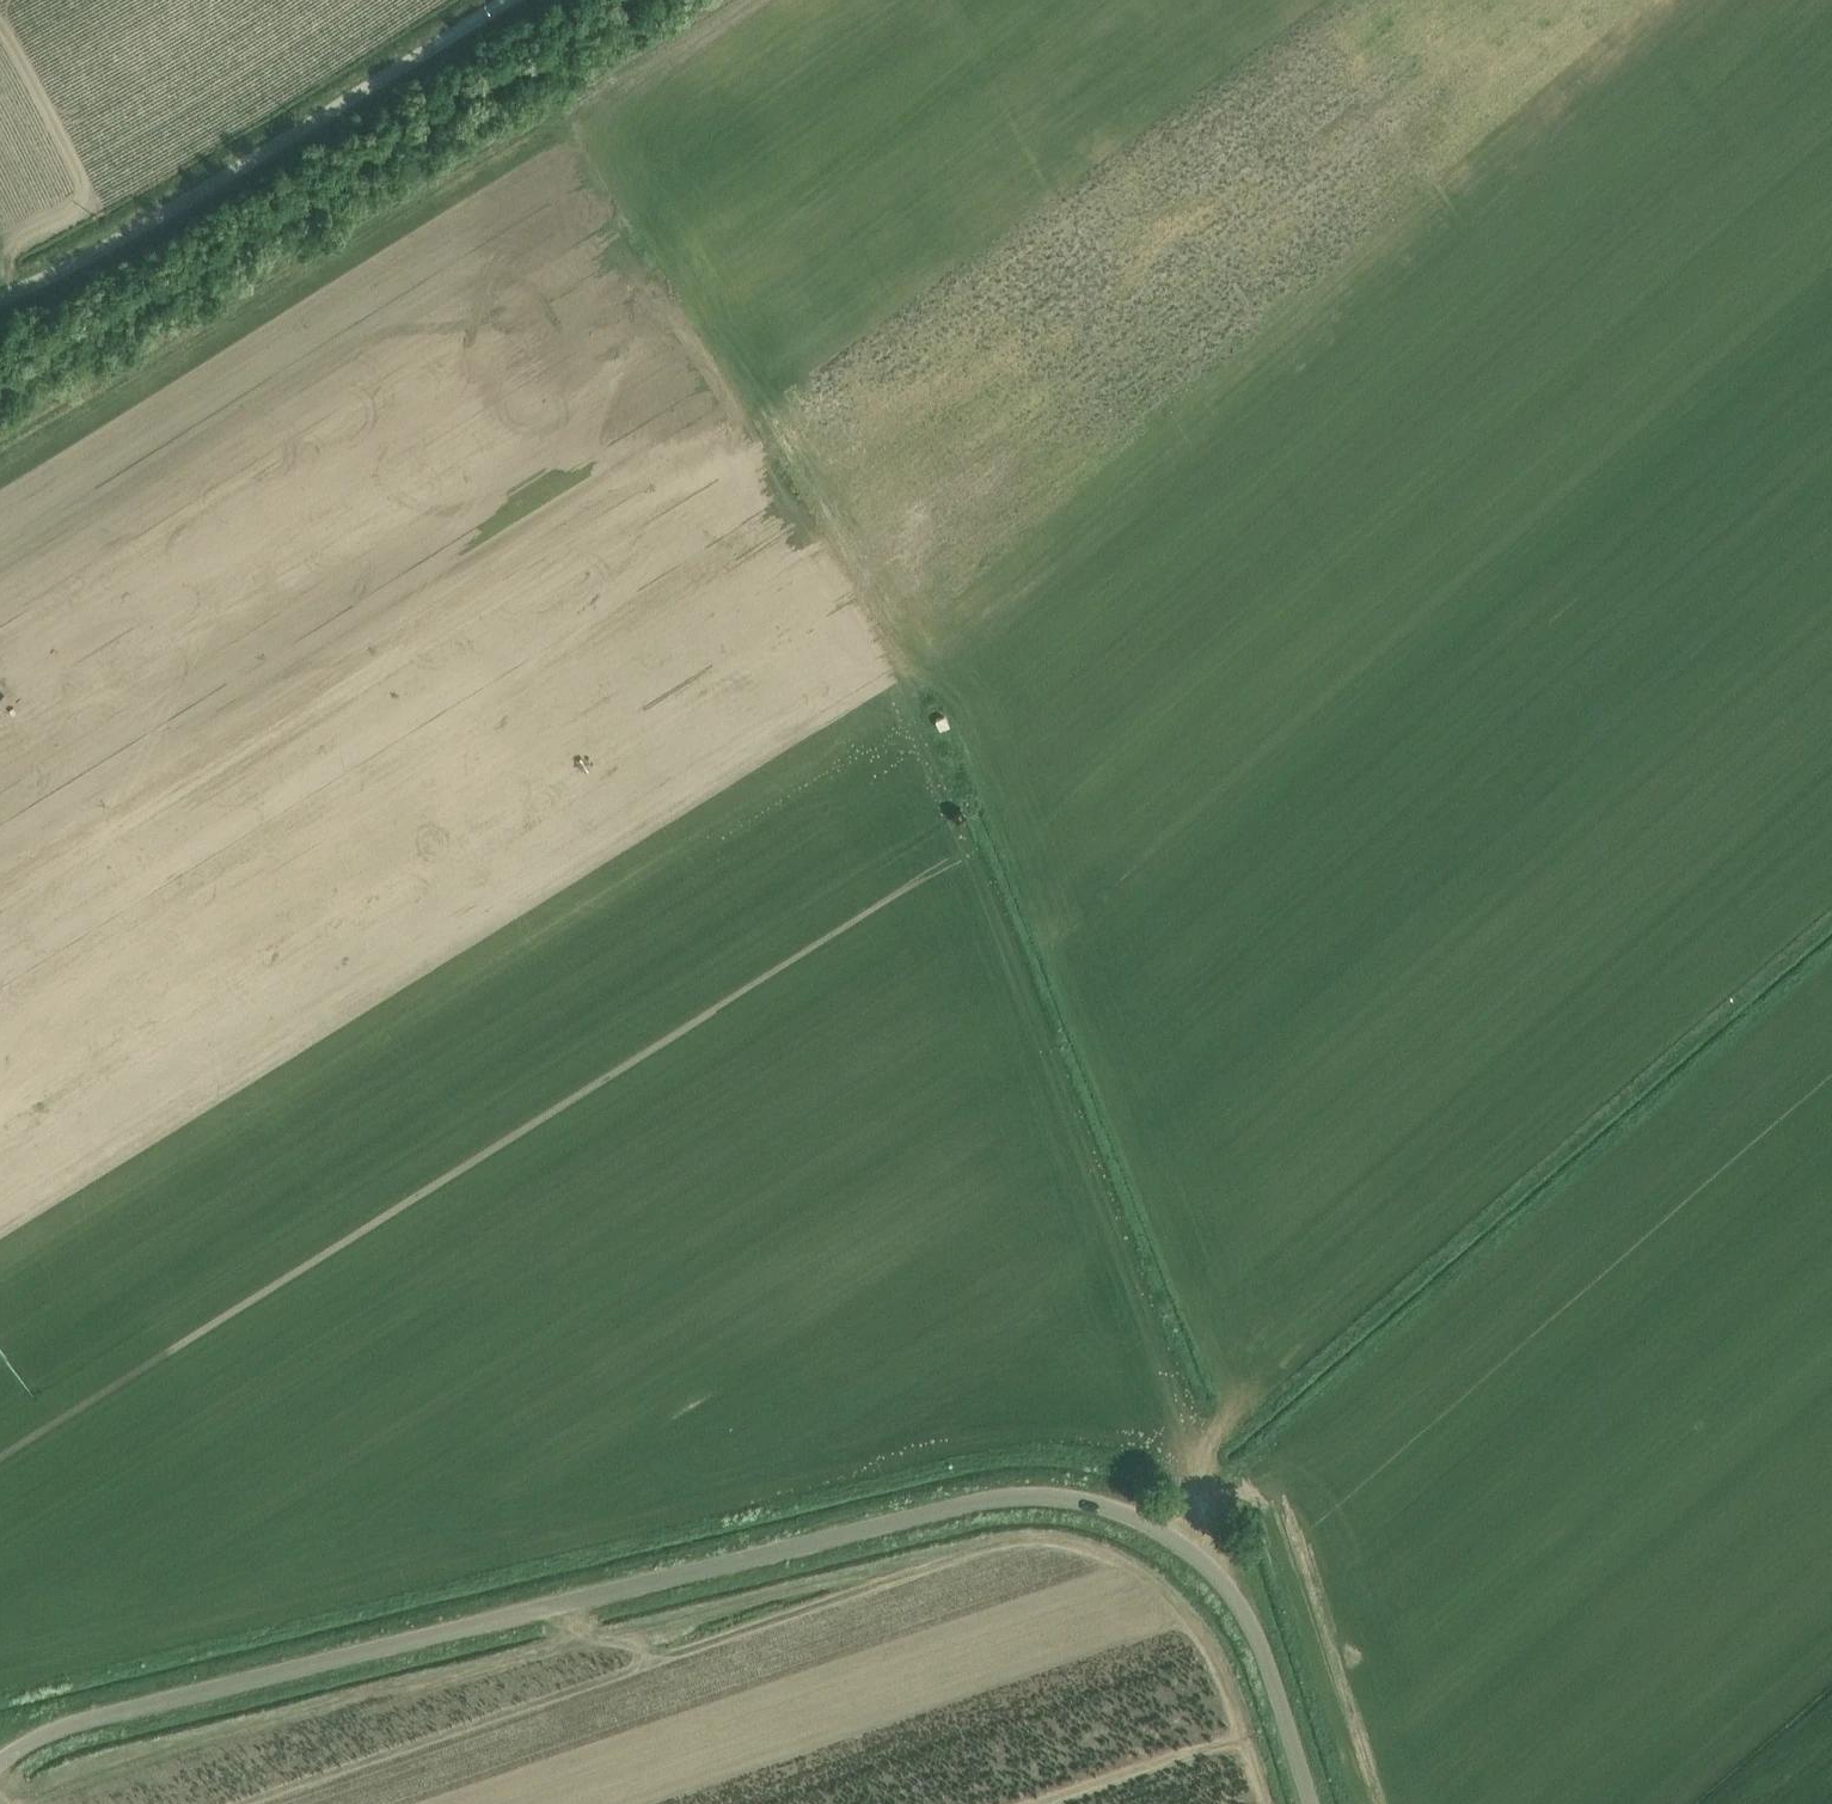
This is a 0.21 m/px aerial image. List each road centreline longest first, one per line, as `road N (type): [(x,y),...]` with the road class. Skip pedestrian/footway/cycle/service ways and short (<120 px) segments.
road 1 (unclassified): [(1316,1803),(1276,1667),(1235,1595),(1136,1516),(1090,1496),(1013,1495),(97,1723),(0,1769)]
road 2 (residential): [(504,0),(215,185),(0,299)]

